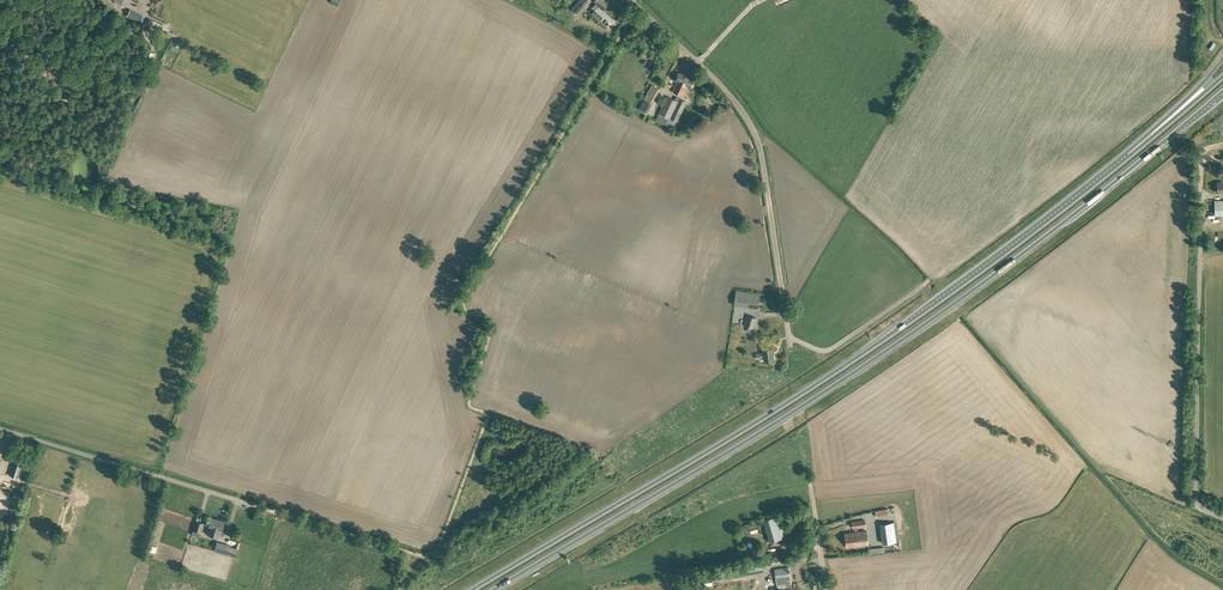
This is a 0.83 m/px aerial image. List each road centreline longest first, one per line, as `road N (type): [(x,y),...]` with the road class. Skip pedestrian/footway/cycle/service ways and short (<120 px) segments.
road 1 (trunk): [(492,589),(905,339),(1222,91)]
road 2 (trunk): [(1172,119),(907,323),(472,589)]
road 3 (unclassified): [(788,345),(761,154),(748,118),(730,90),(629,0)]
road 4 (unclassified): [(1222,520),(1195,502),(1201,203)]
road 5 (unclassified): [(256,505),(0,429)]
road 6 (track): [(428,558),(256,505)]
road 7 (track): [(0,40),(135,71)]

